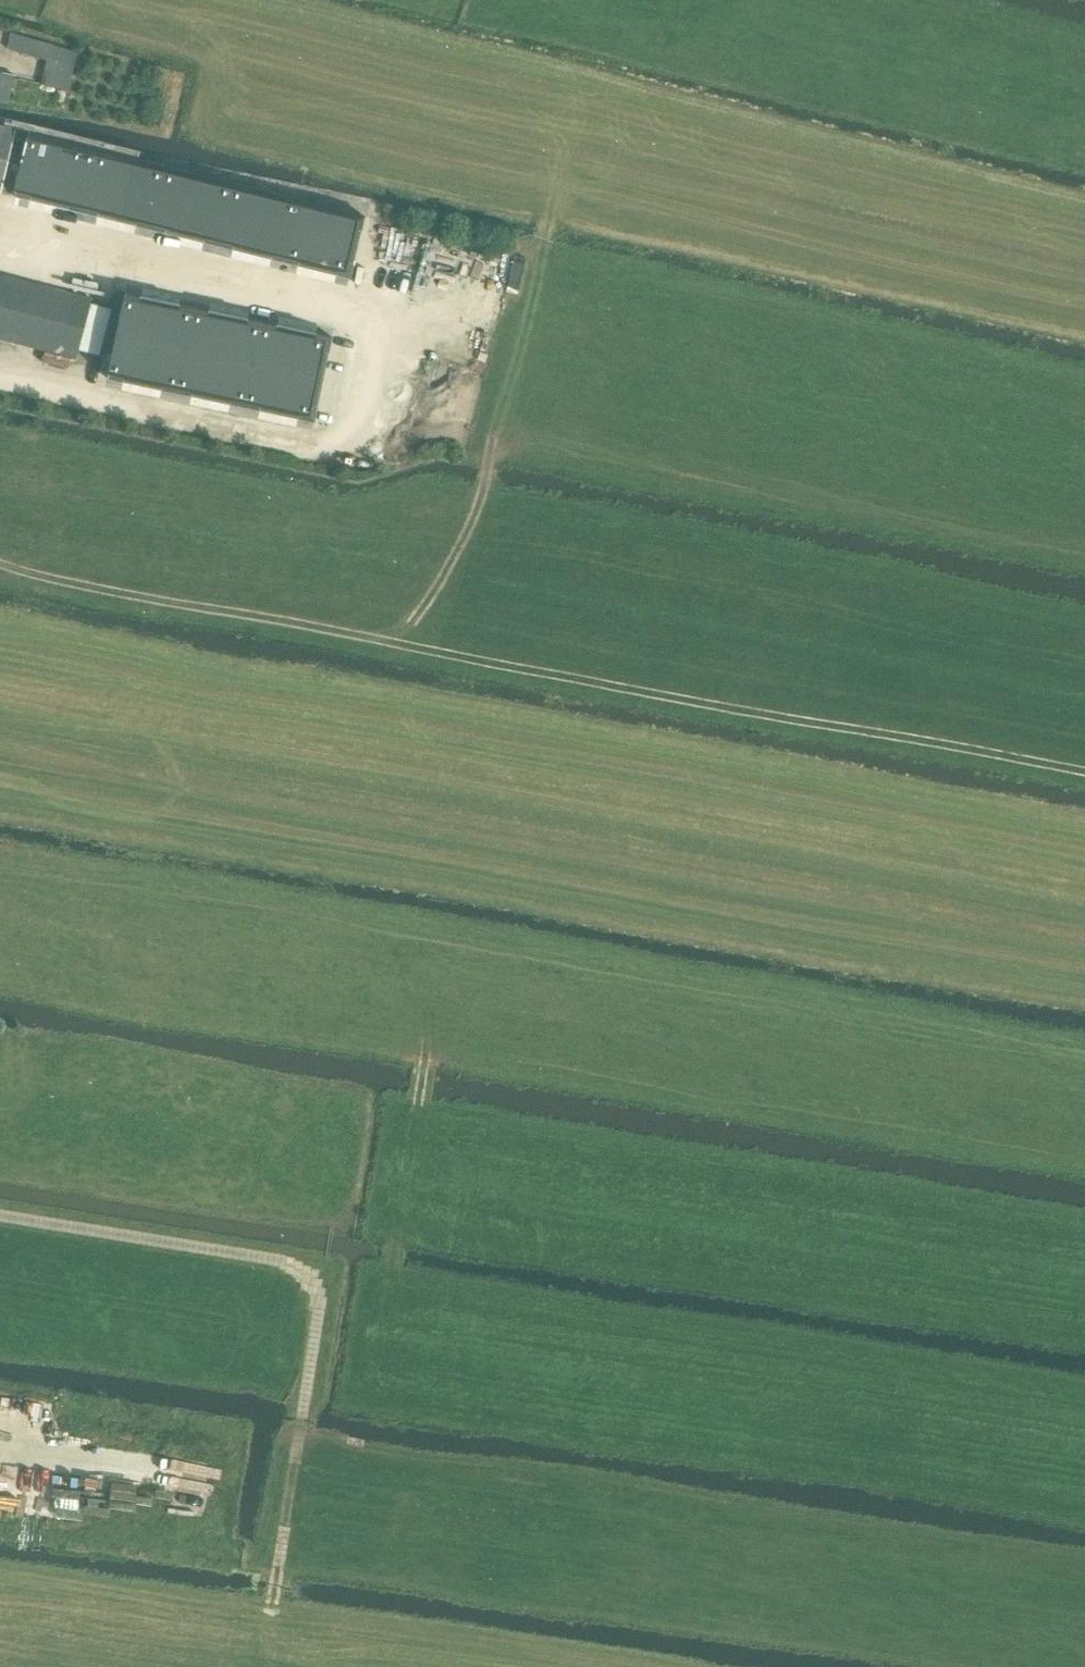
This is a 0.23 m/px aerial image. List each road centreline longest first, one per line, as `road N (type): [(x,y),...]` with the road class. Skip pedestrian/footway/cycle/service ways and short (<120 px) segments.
road 1 (track): [(1084,773),(159,600),(39,576),(0,559)]
road 2 (track): [(520,91),(164,0)]

